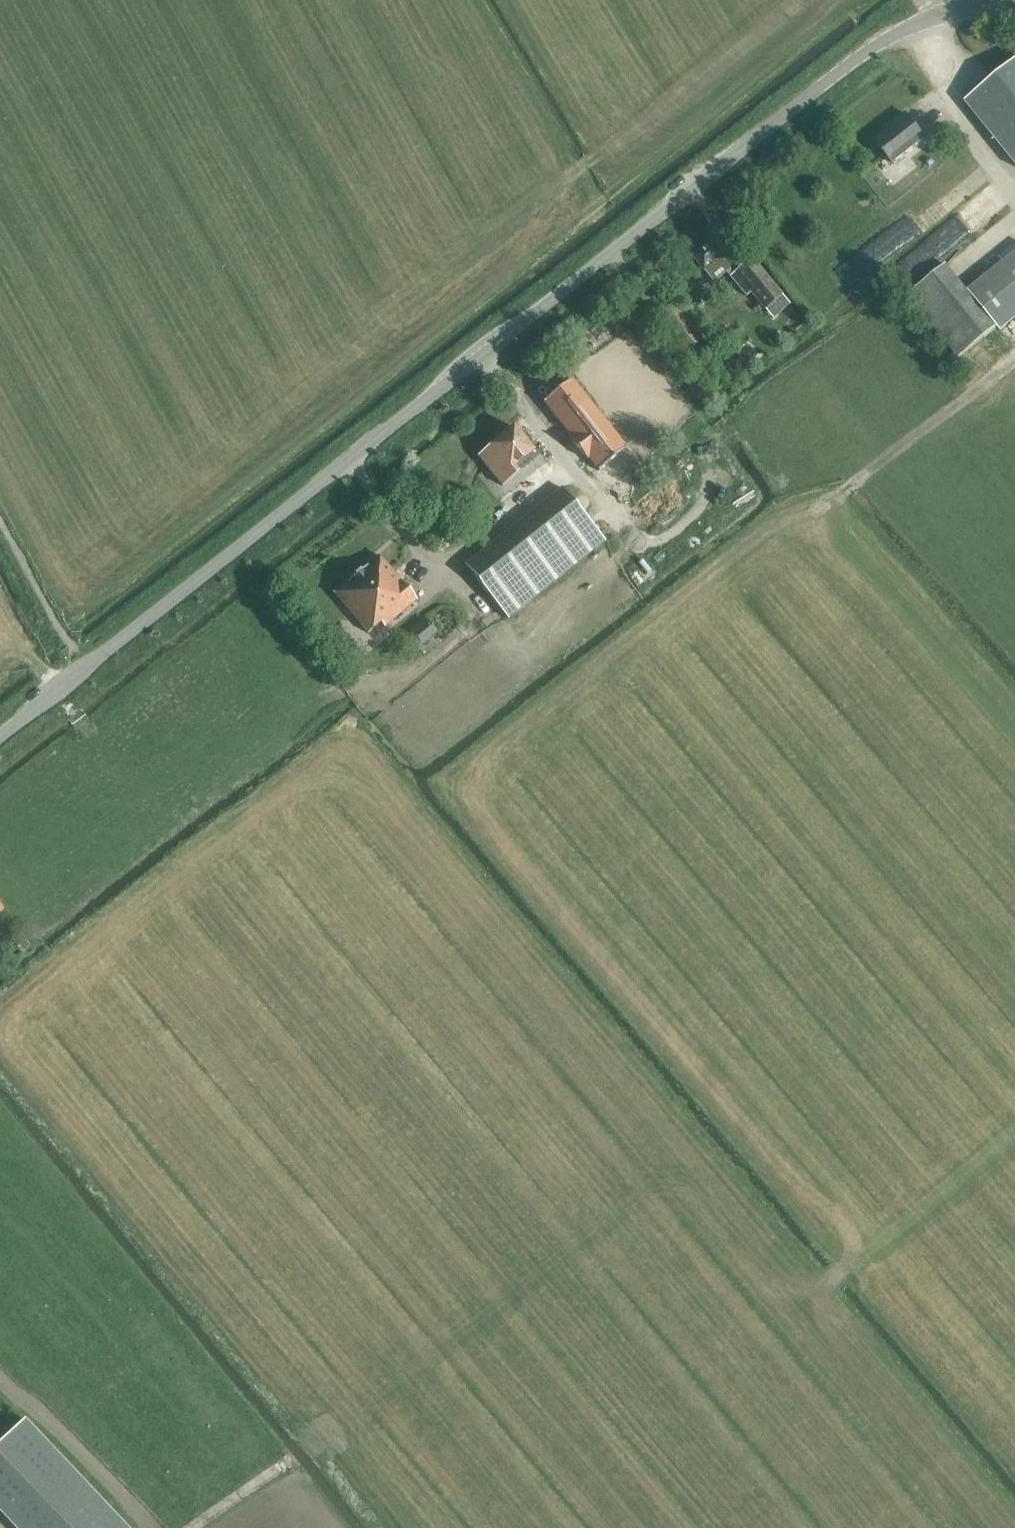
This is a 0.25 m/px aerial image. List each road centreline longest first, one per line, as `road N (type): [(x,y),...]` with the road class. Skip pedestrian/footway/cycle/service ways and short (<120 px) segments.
road 1 (unclassified): [(0,735),(844,69),(930,19),(1014,10)]

